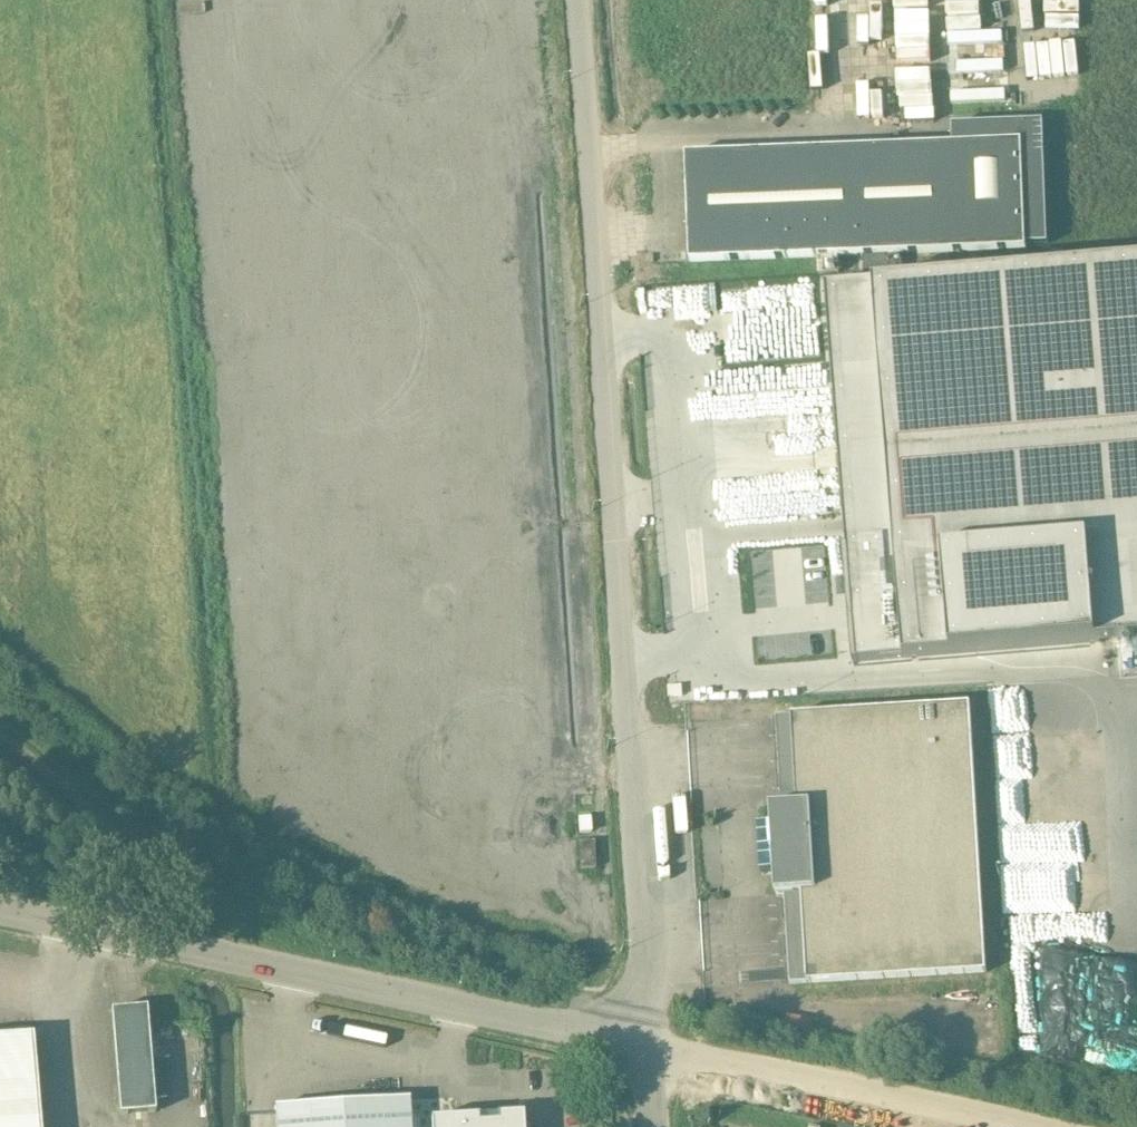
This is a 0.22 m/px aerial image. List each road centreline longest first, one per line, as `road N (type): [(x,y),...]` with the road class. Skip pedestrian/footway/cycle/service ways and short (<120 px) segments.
road 1 (unclassified): [(294,975),(312,882),(300,823),(181,731),(149,676),(135,628),(86,0)]
road 2 (unclassified): [(631,1043),(647,901),(578,0)]
road 3 (unclassified): [(1031,1126),(649,1047)]
road 4 (unclassified): [(631,1043),(294,975)]
road 5 (unclassified): [(294,975),(0,913)]

